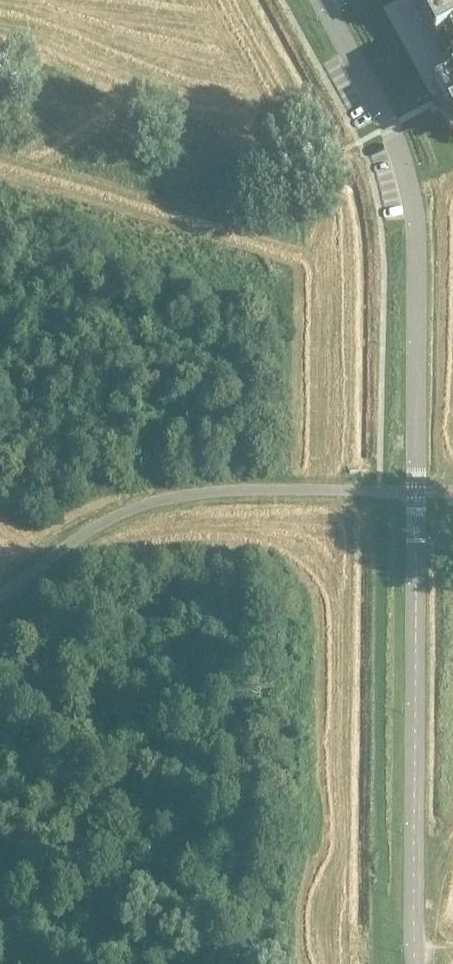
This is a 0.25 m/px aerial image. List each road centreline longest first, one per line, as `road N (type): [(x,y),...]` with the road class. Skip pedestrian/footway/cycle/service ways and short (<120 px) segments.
road 1 (residential): [(320,0),(392,134),(413,207),(417,490)]
road 2 (unclassified): [(414,963),(417,490)]

